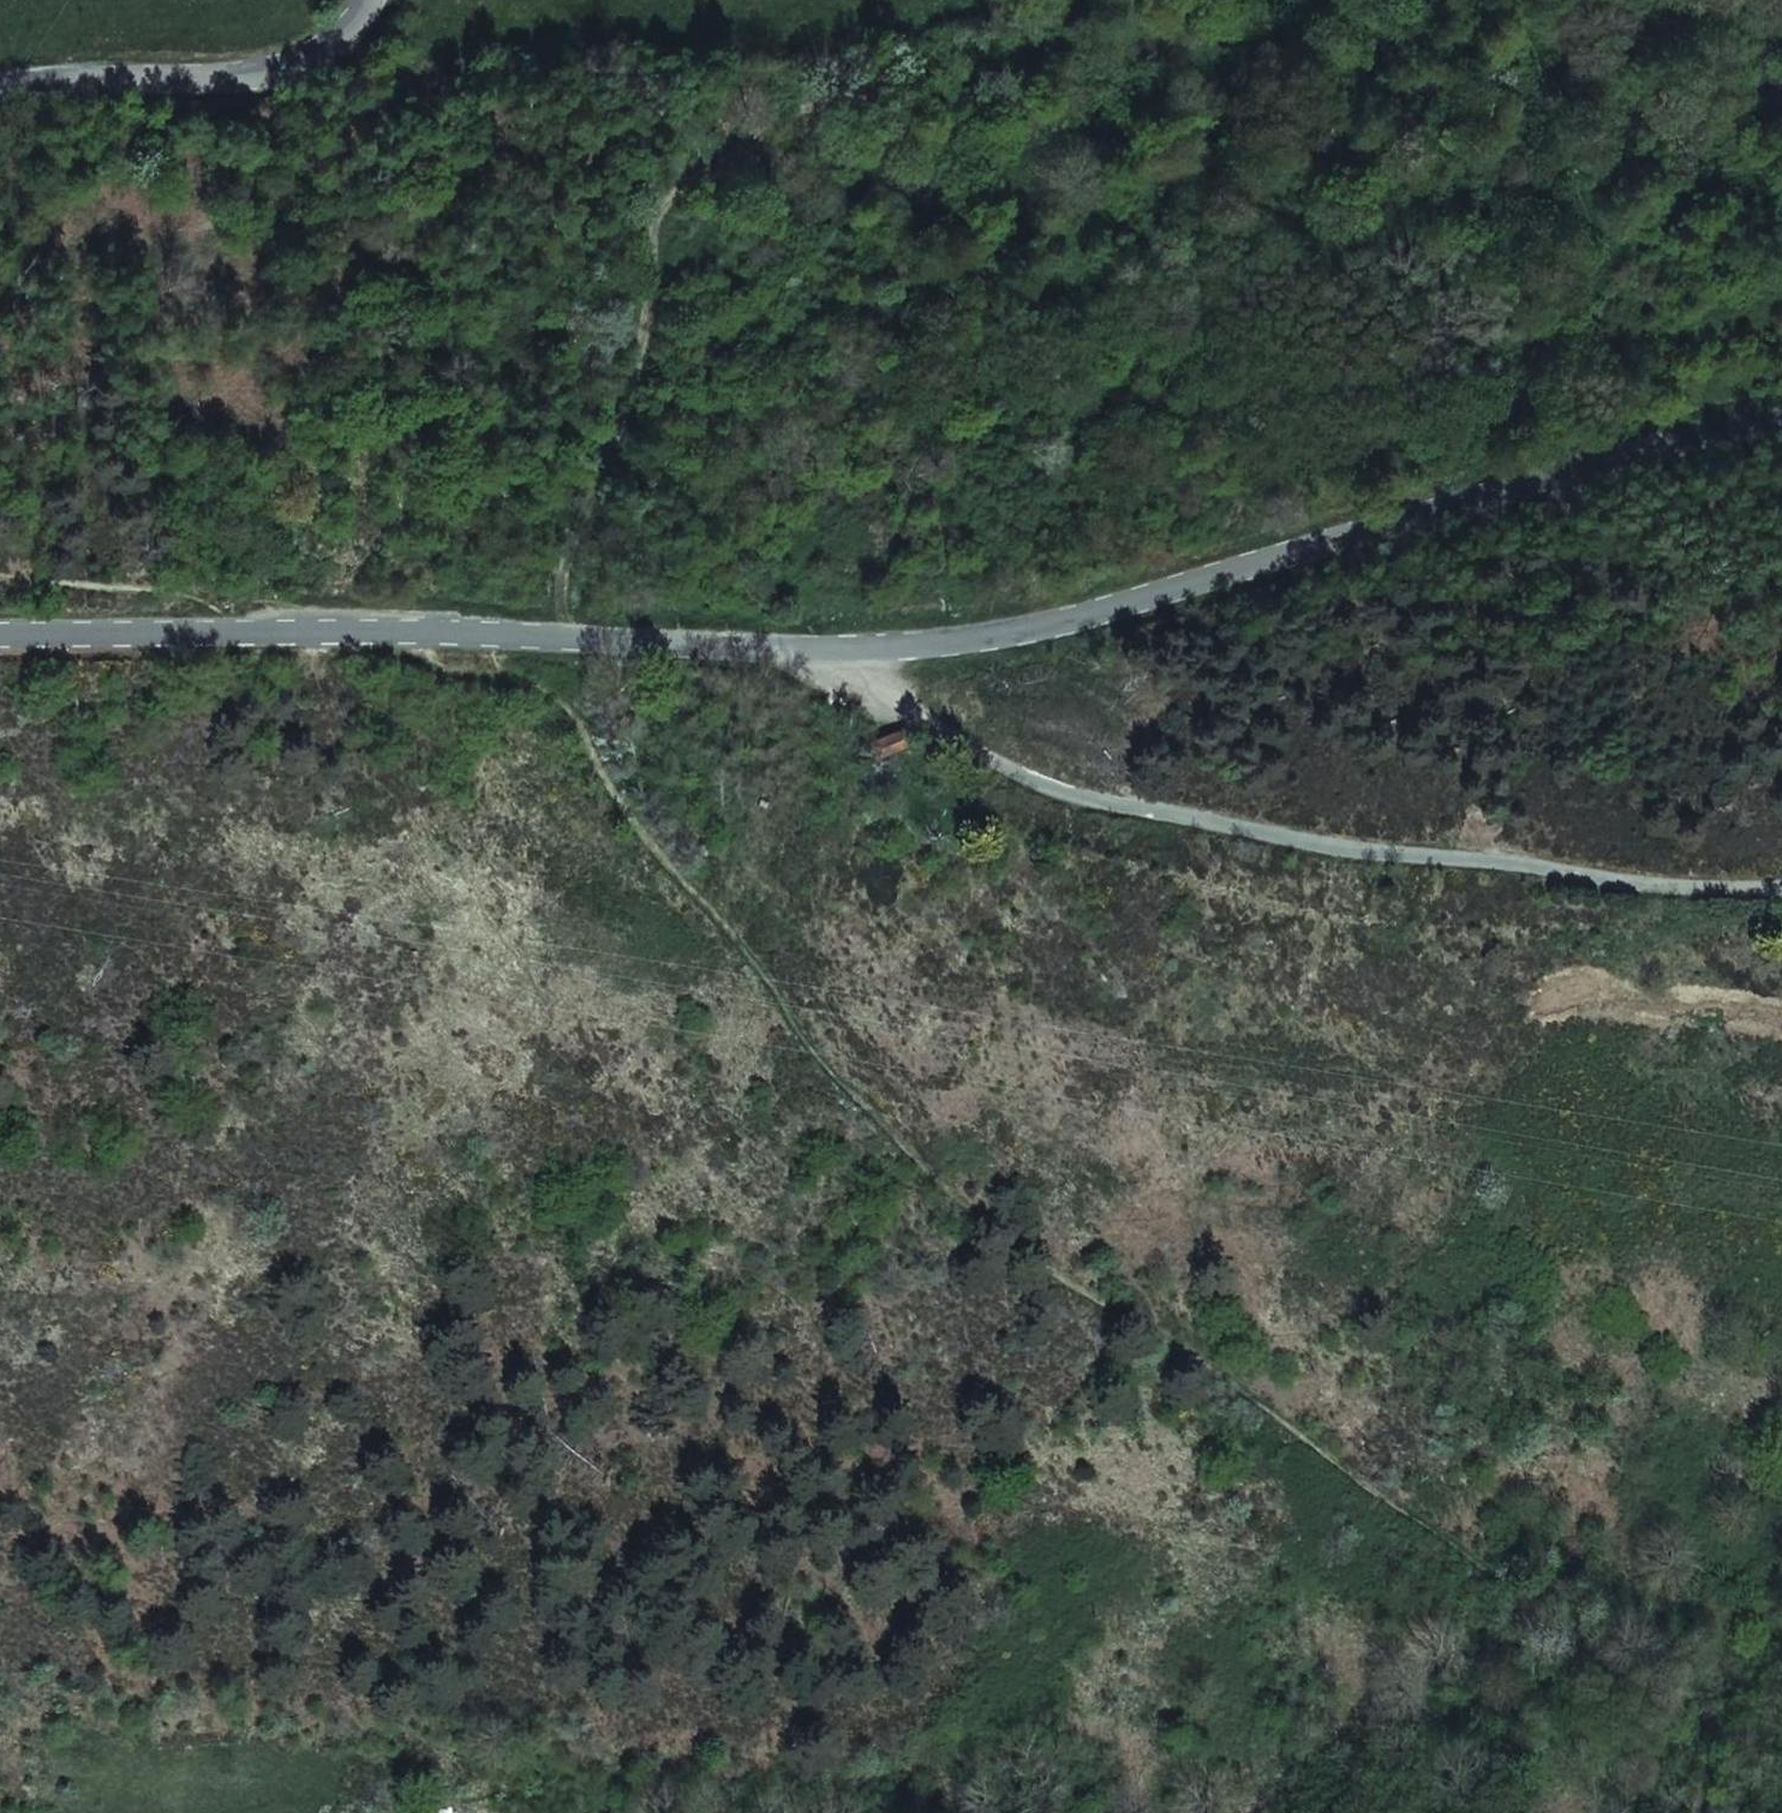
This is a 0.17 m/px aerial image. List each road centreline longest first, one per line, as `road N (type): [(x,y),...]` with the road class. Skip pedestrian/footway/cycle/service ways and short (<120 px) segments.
road 1 (unclassified): [(834,651),(972,751),(1070,797),(1360,852),(1625,882),(1781,885)]
road 2 (unclassified): [(834,651),(963,641),(1098,613),(1396,522),(1781,434)]
road 3 (track): [(1082,0),(1047,63),(959,90),(884,97),(733,179),(675,236),(563,610),(582,640)]
road 4 (unclassified): [(0,633),(403,633),(834,651)]
road 5 (unclassified): [(377,0),(375,32),(266,85),(0,82)]

